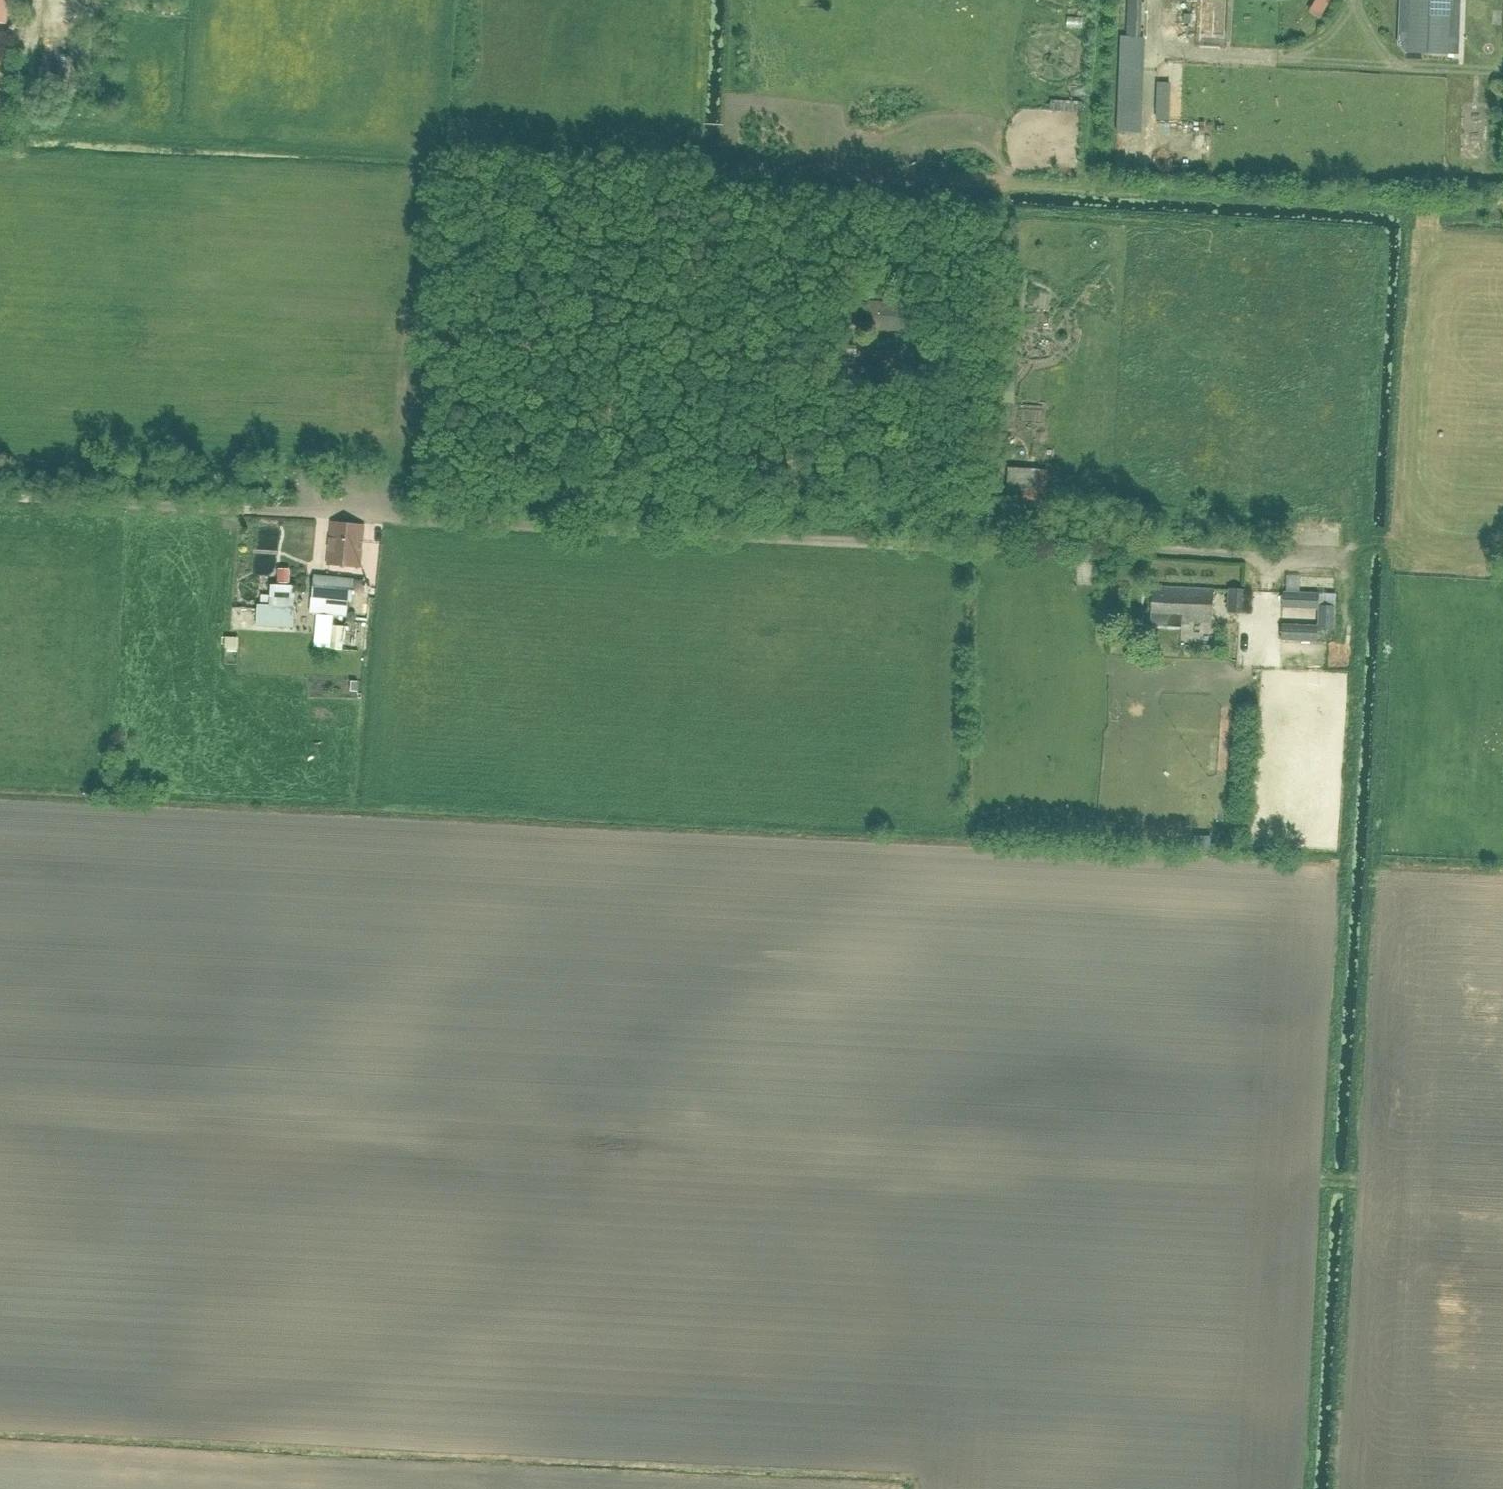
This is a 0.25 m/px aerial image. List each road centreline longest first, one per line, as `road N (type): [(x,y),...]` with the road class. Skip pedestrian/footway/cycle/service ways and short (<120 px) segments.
road 1 (track): [(0,494),(1142,545),(1334,566)]
road 2 (track): [(1154,48),(1502,72)]

